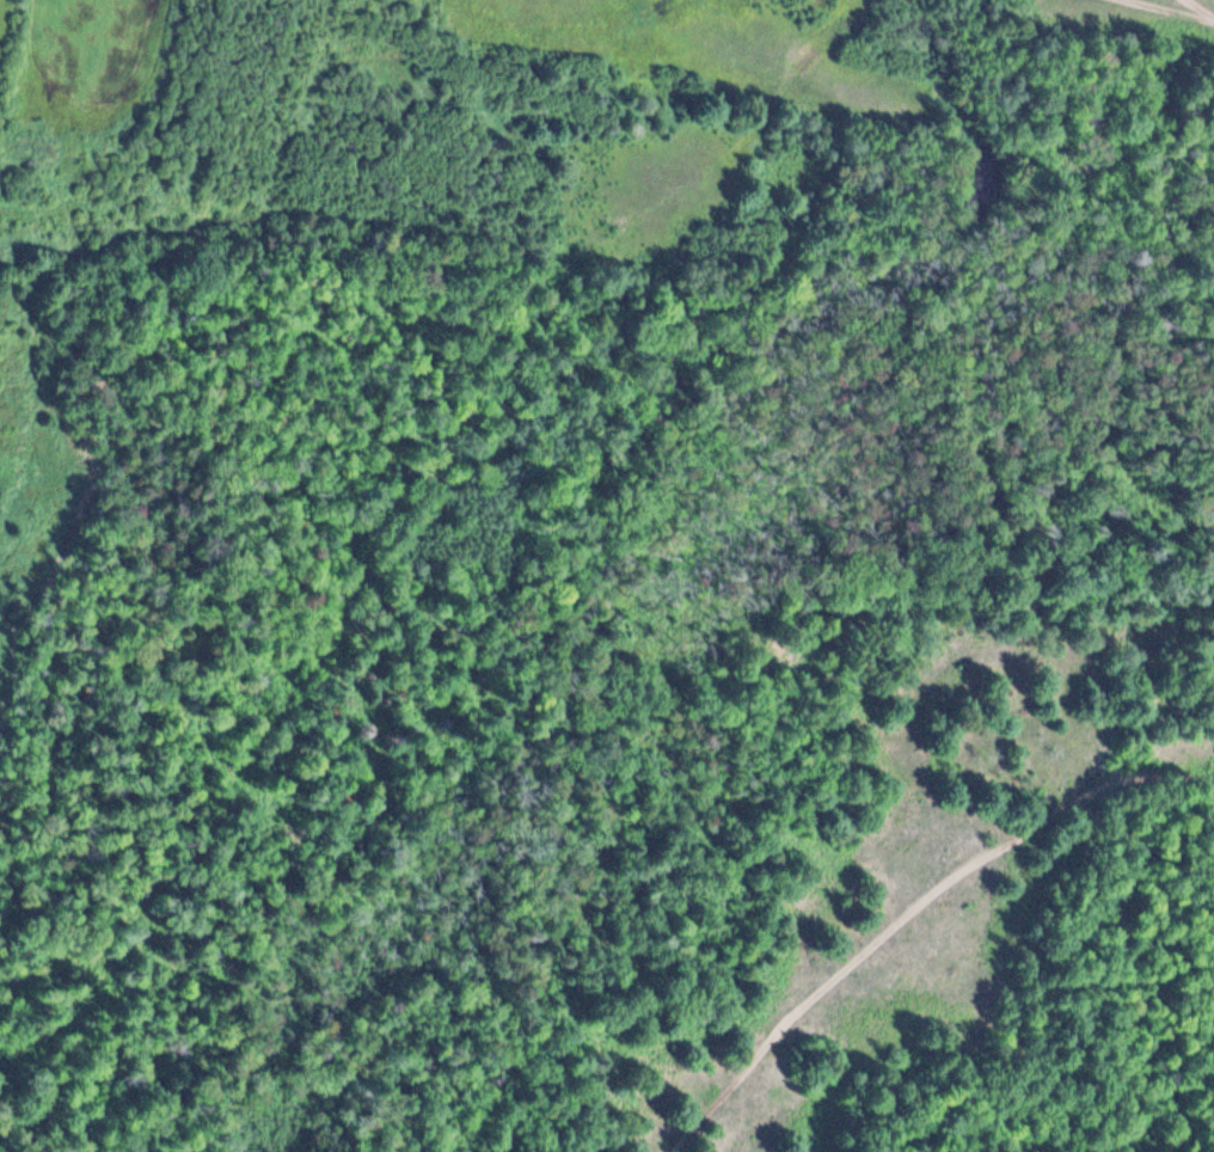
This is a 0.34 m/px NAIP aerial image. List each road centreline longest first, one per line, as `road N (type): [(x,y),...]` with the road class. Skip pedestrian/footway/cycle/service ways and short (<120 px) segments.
road 1 (track): [(1213,797),(1149,771),(991,847),(752,1059),(683,1151)]

